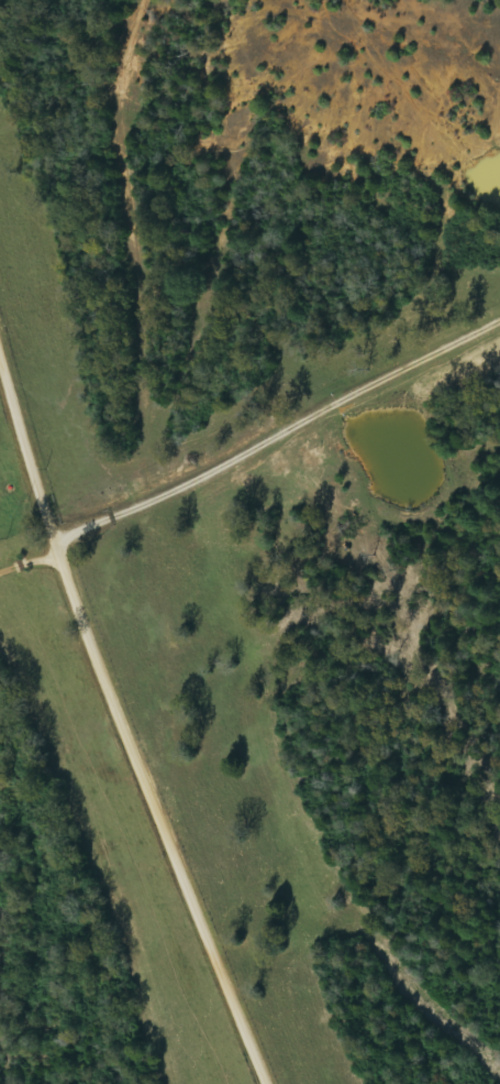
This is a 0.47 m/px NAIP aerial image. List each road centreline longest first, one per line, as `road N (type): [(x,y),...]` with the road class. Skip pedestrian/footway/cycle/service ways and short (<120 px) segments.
road 1 (residential): [(266,1083),(74,604),(0,354)]

